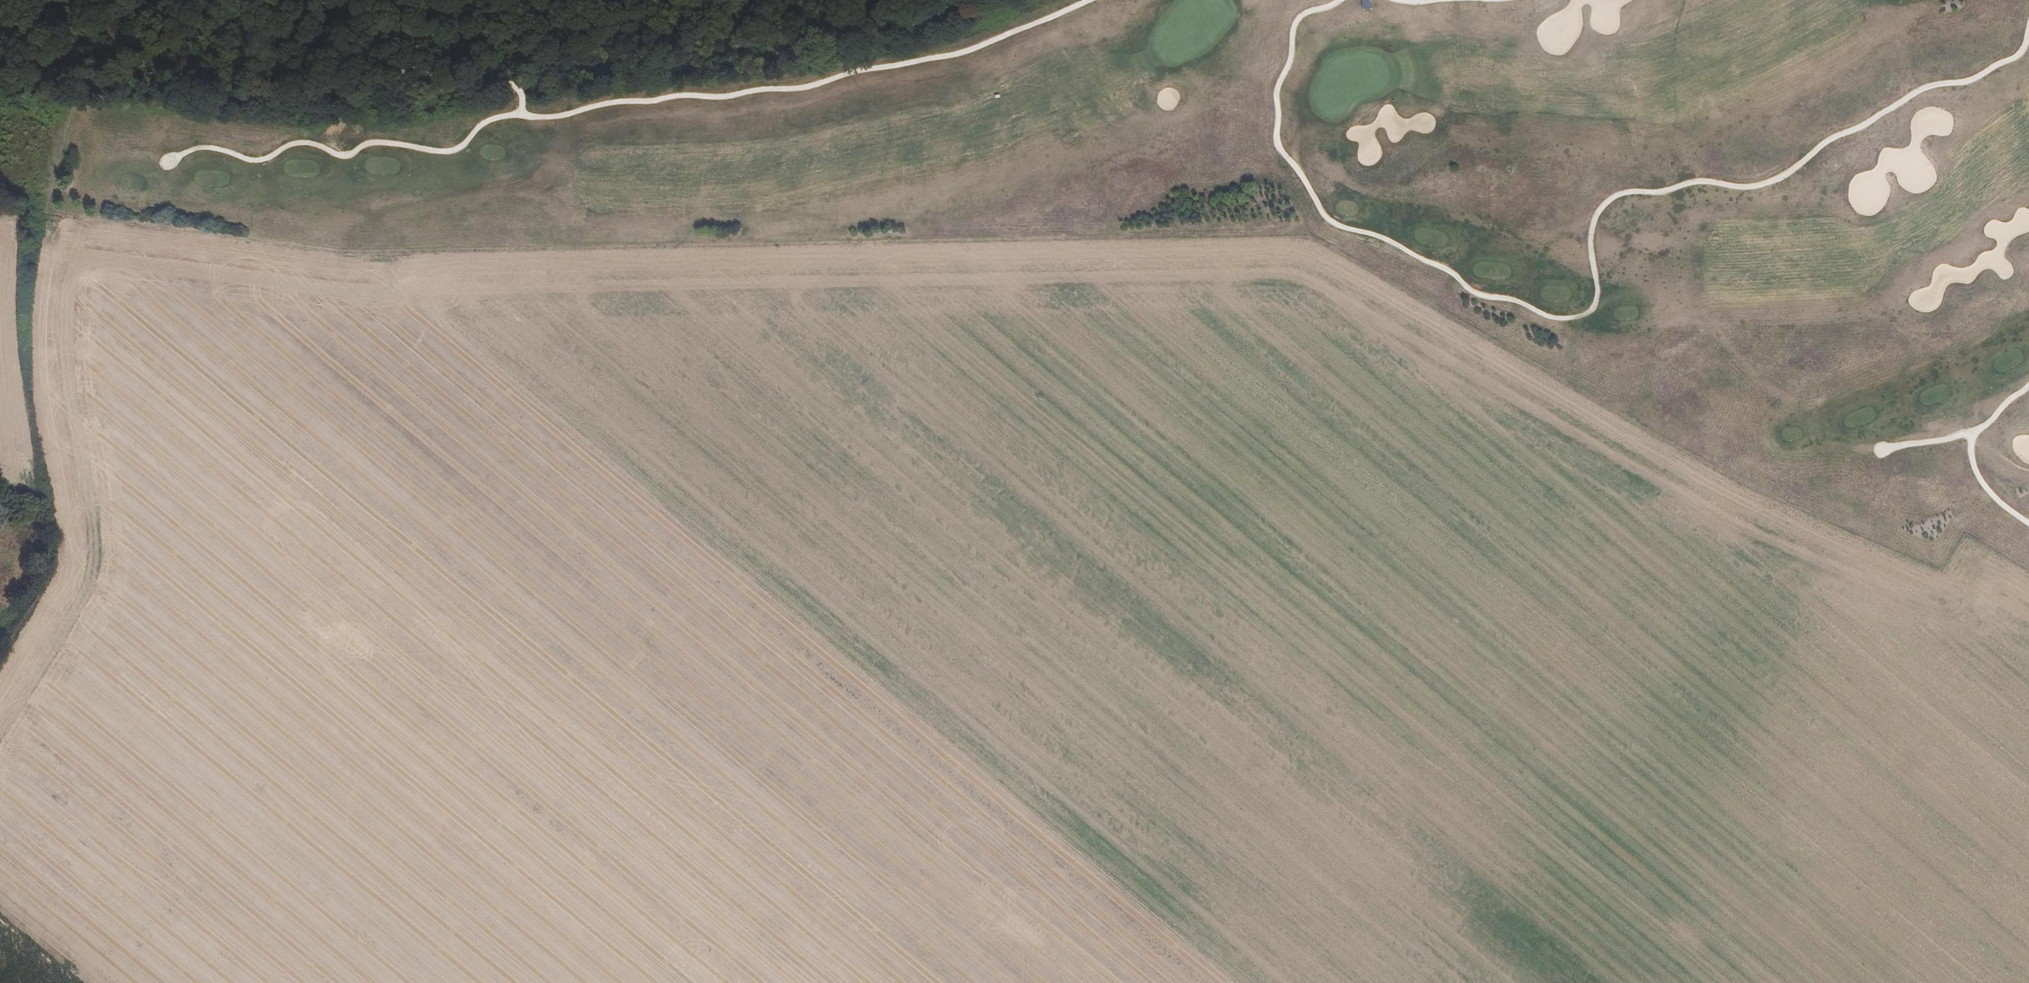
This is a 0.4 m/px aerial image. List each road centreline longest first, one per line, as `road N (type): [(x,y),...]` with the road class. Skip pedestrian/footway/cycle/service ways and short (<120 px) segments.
road 1 (track): [(500,0),(363,47),(353,58),(371,73),(514,80)]

